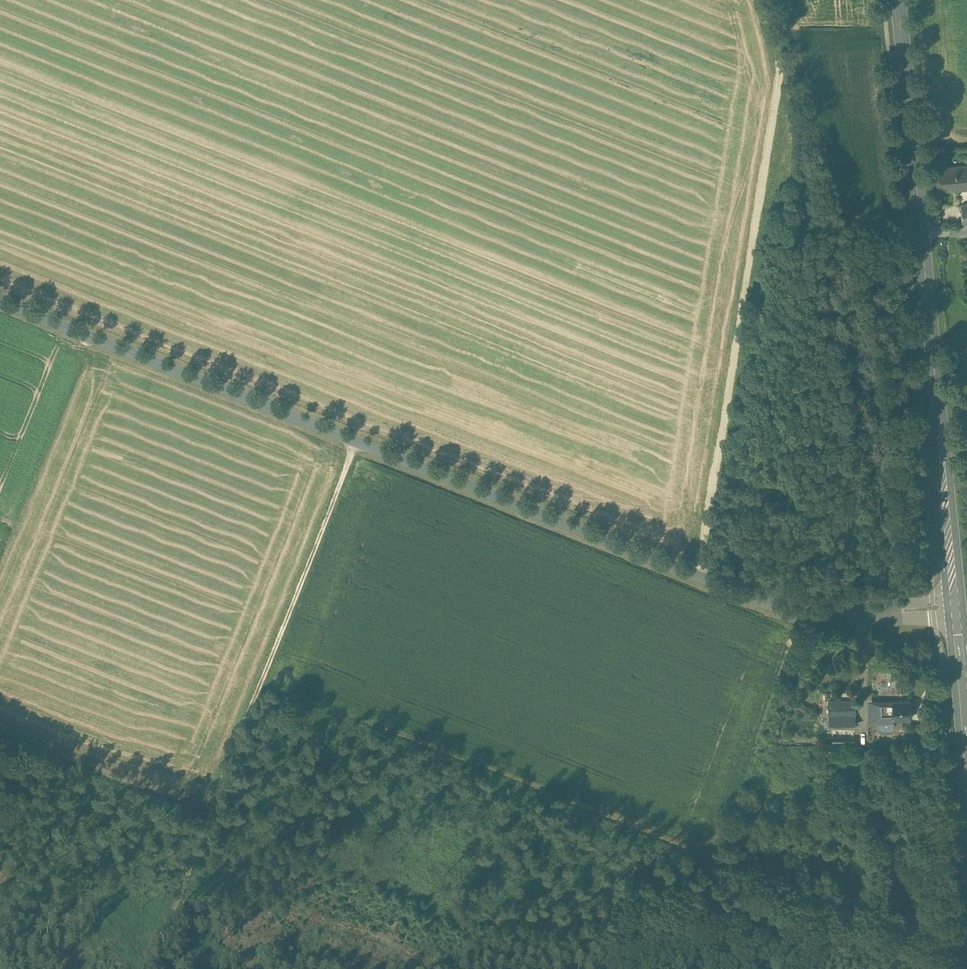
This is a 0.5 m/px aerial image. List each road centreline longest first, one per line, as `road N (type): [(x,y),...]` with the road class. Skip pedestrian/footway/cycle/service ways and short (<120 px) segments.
road 1 (unclassified): [(0,302),(758,599),(814,614),(955,607)]
road 2 (track): [(760,0),(792,136),(760,246),(702,579)]
road 3 (track): [(357,441),(209,818)]
road 4 (primary): [(955,607),(924,229)]
road 5 (primary): [(924,229),(899,0)]
road 6 (track): [(146,968),(209,818)]
road 7 (primary): [(966,746),(955,607)]

